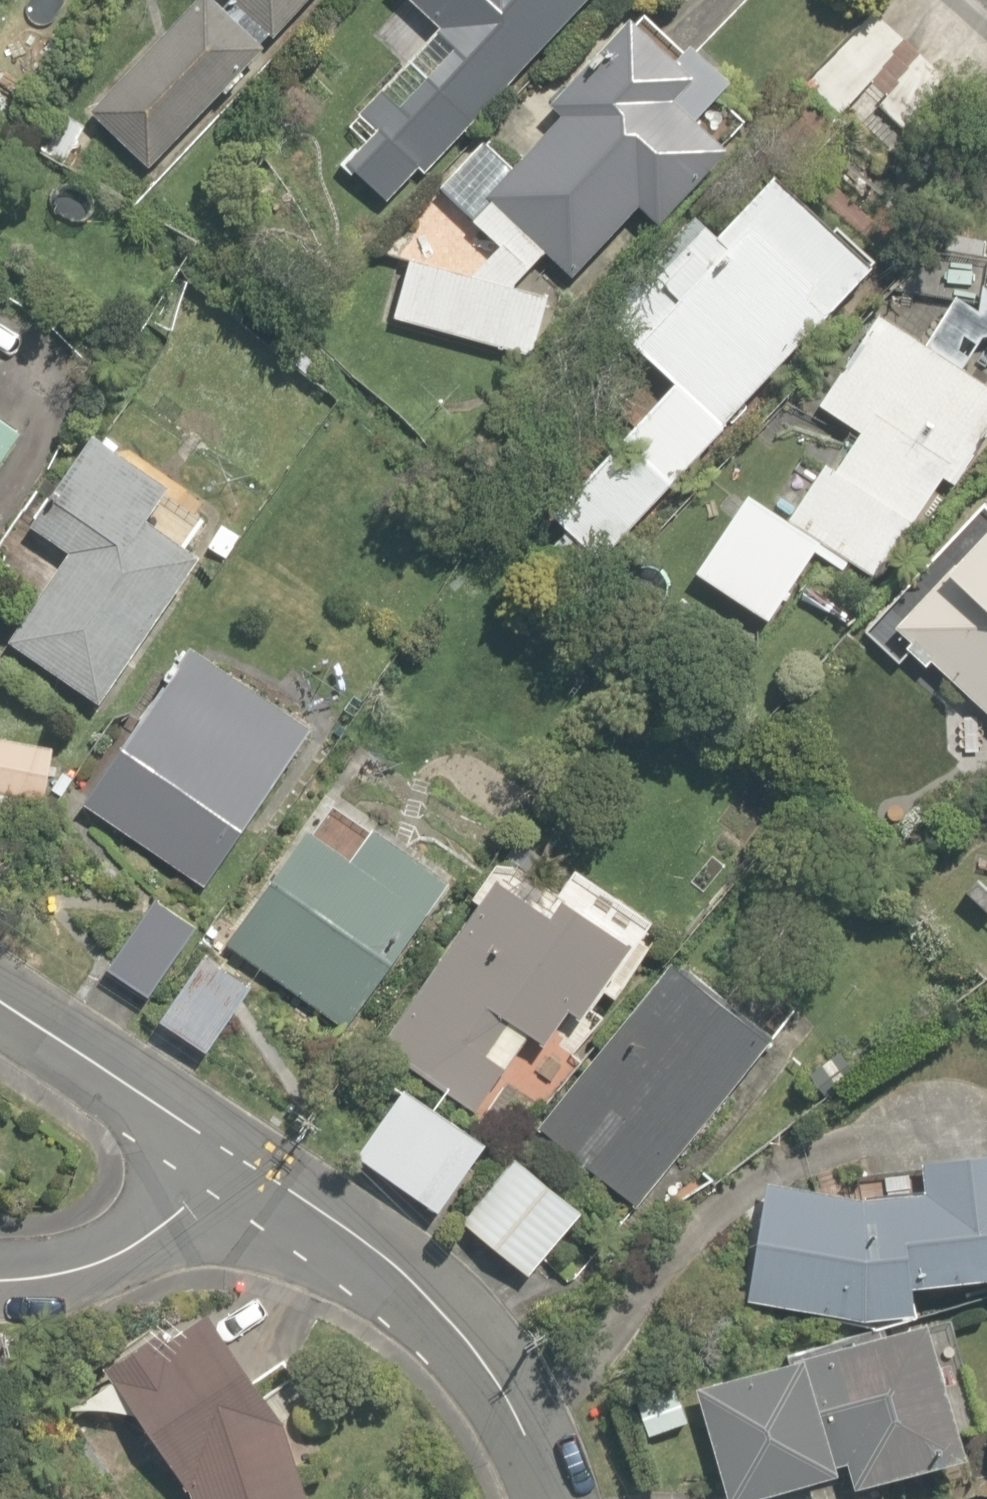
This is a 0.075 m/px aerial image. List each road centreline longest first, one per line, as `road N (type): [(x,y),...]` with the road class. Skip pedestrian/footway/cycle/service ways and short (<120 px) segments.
road 1 (residential): [(548,1498),(535,1448),(479,1356),(405,1298),(224,1184)]
road 2 (residential): [(224,1184),(0,1025)]
road 3 (residential): [(0,1277),(90,1268),(224,1184)]

